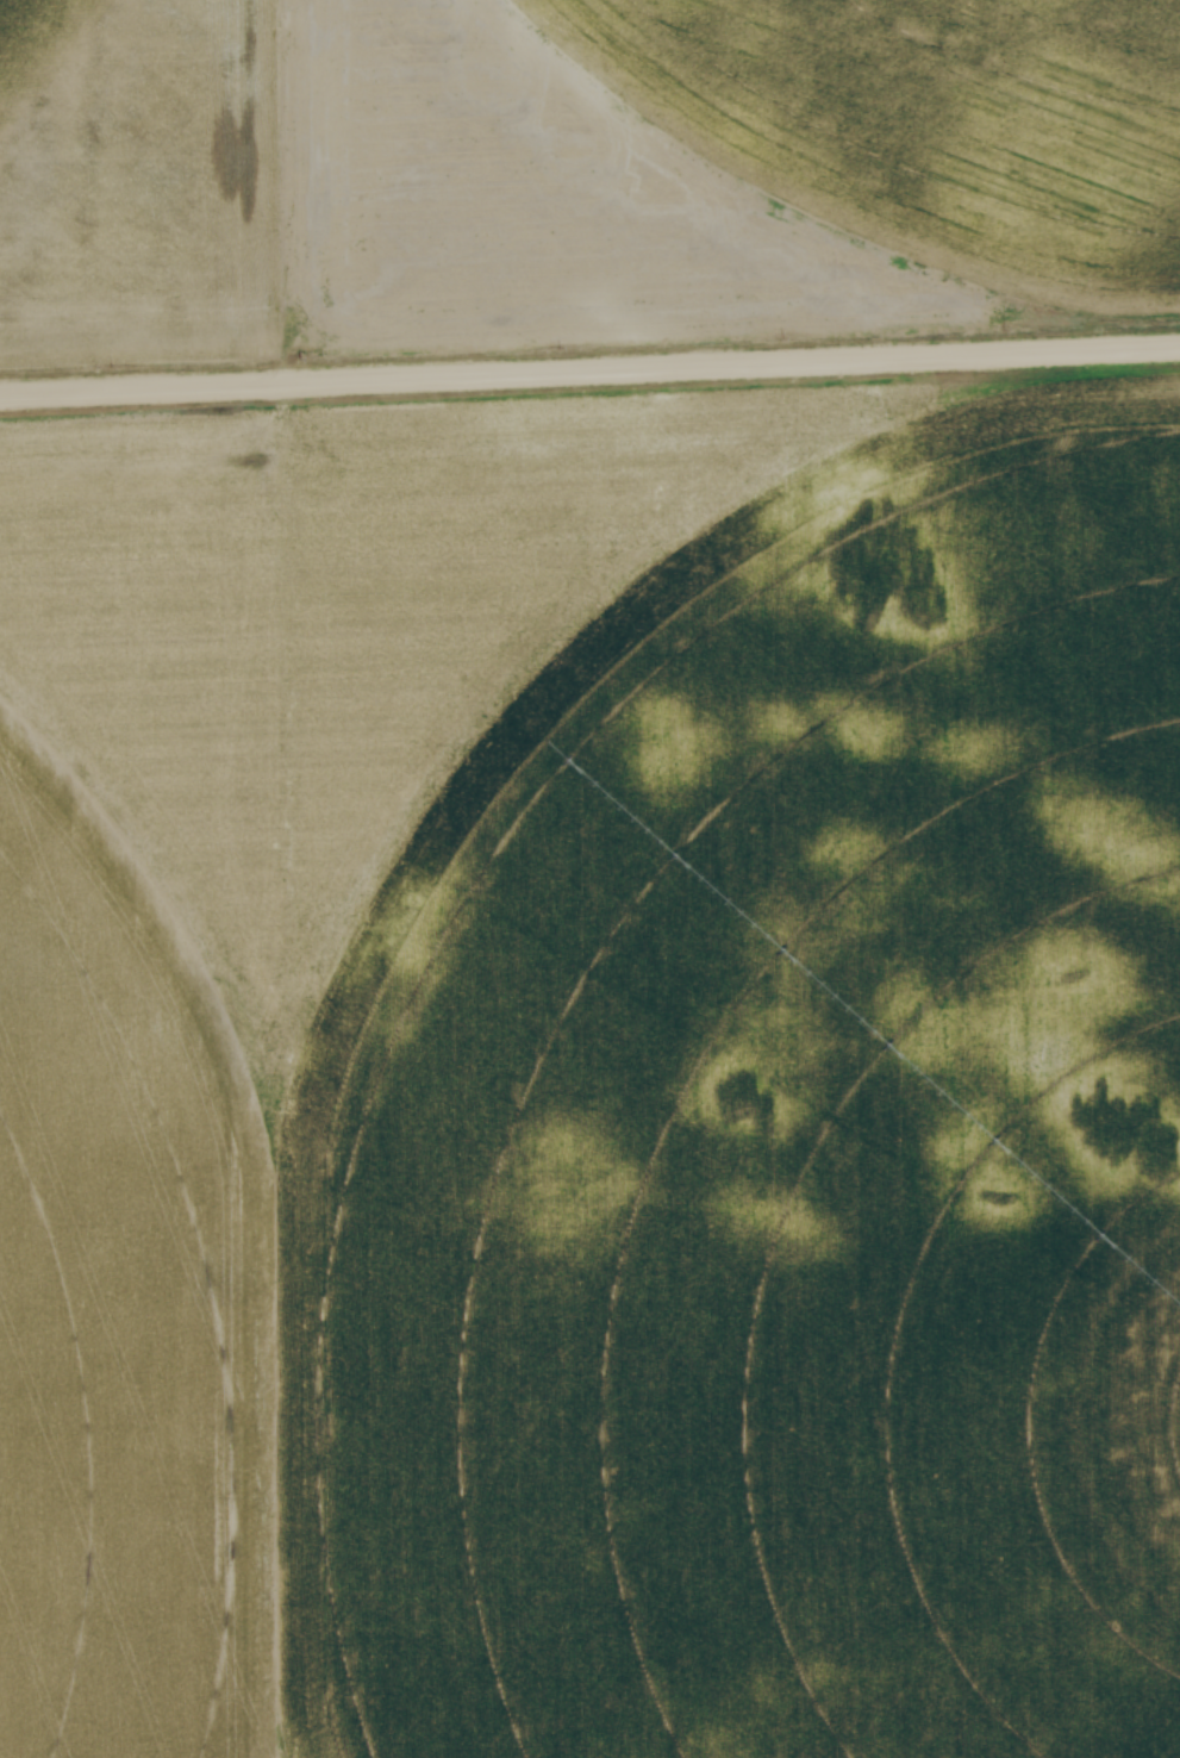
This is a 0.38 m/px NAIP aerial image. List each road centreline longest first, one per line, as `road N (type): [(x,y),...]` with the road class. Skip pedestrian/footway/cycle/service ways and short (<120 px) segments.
road 1 (residential): [(1179,346),(0,401)]

